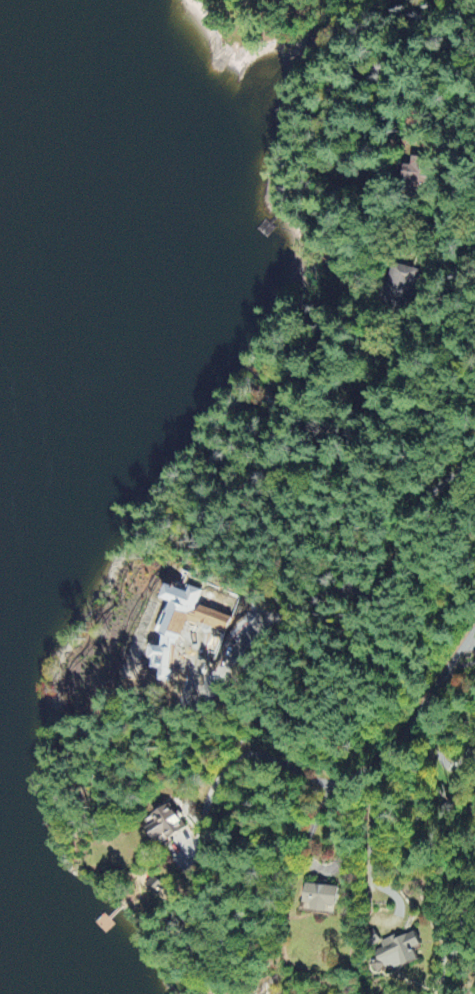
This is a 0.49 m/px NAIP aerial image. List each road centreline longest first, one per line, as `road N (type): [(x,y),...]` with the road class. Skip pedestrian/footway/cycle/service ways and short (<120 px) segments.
road 1 (residential): [(474,628),(387,757),(332,781),(248,754),(226,766),(205,803)]

